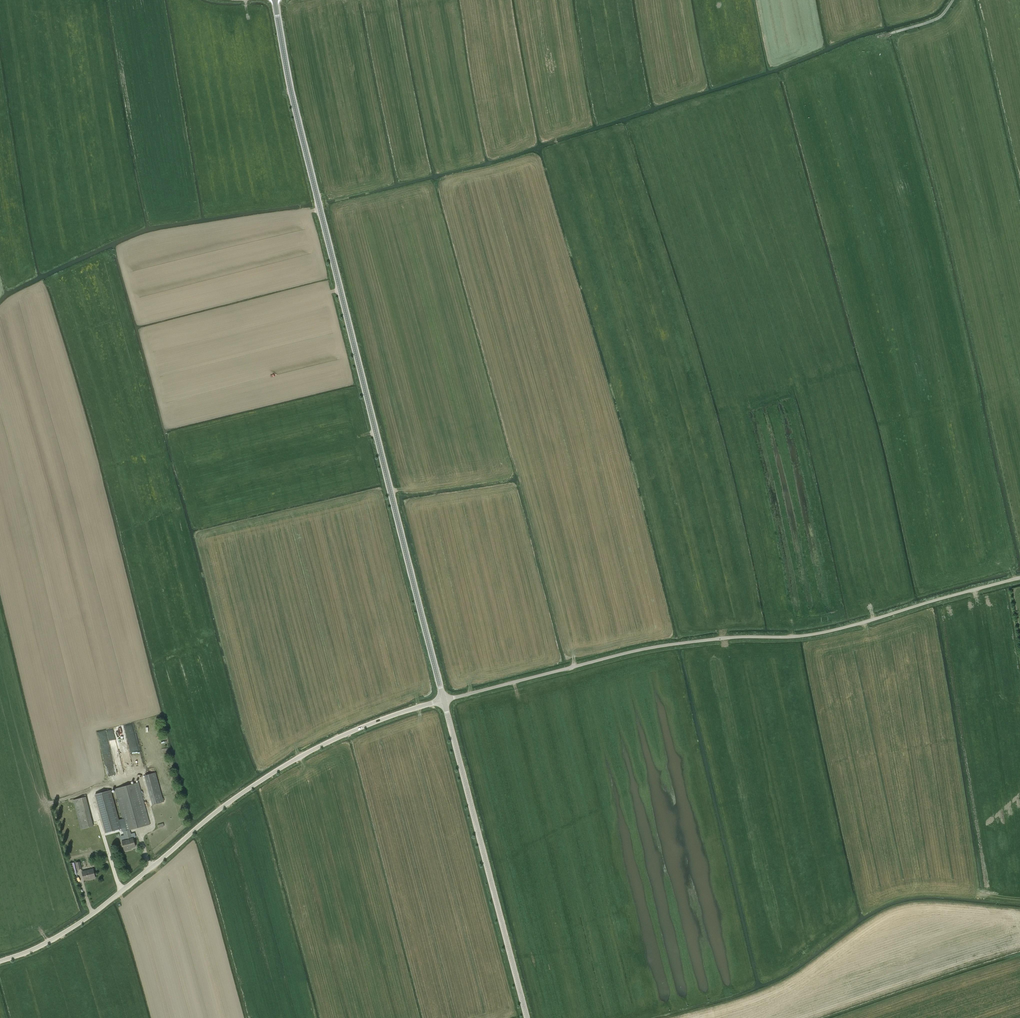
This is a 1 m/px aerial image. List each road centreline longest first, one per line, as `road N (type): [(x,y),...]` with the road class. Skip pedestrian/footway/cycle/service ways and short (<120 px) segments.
road 1 (tertiary): [(444,700),(275,0)]
road 2 (unclassified): [(444,700),(678,647),(816,640),(1019,582)]
road 3 (unclassified): [(0,963),(89,919),(227,804),(289,764),(444,700)]
road 4 (tertiary): [(527,1017),(444,700)]

